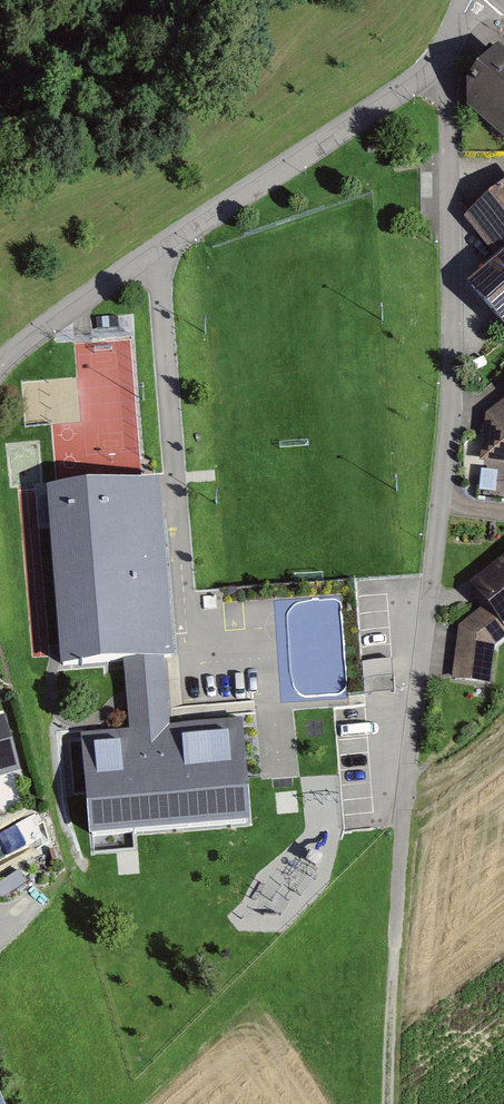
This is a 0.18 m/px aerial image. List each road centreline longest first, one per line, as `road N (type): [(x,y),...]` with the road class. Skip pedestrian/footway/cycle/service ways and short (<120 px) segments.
road 1 (residential): [(430,68),(448,102),(451,395),(409,763)]
road 2 (residential): [(149,256),(159,274),(186,606)]
road 3 (track): [(409,763),(388,1103)]
road 4 (residential): [(430,68),(149,256)]
road 5 (residential): [(149,256),(0,366)]

